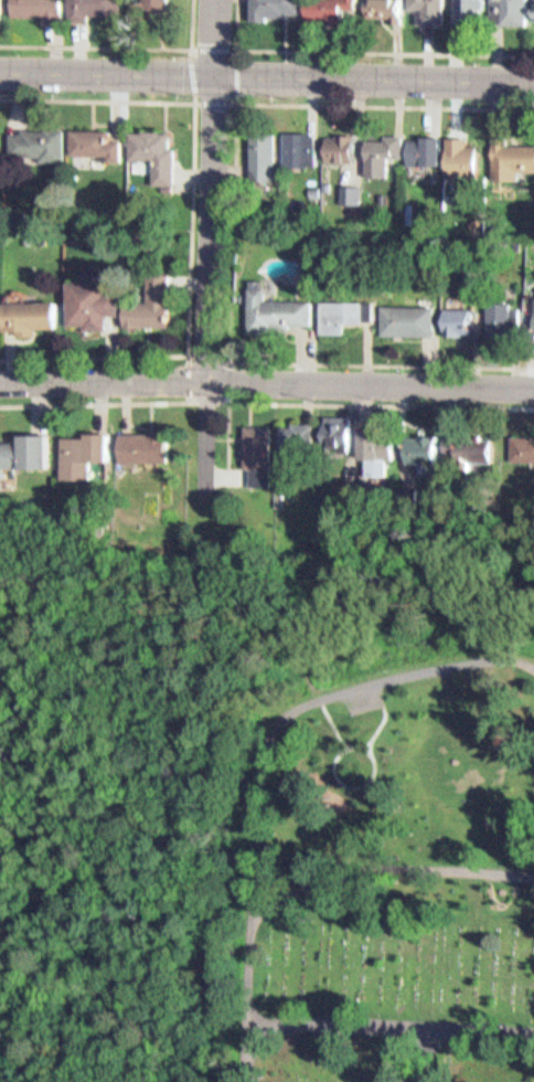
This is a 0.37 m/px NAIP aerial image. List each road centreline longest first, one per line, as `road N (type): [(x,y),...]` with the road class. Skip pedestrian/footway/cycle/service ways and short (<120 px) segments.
road 1 (residential): [(204,550),(223,0)]
road 2 (residential): [(533,83),(0,69)]
road 3 (residential): [(533,388),(0,390)]

